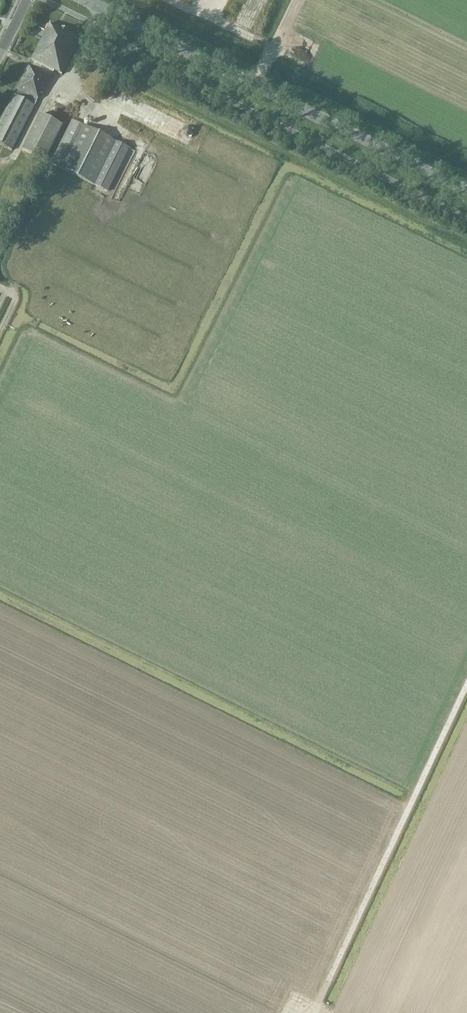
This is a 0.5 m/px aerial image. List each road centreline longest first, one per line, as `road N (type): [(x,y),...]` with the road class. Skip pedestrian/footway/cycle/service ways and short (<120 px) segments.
road 1 (tertiary): [(466,189),(84,0)]
road 2 (track): [(466,683),(315,1008),(325,1012)]

